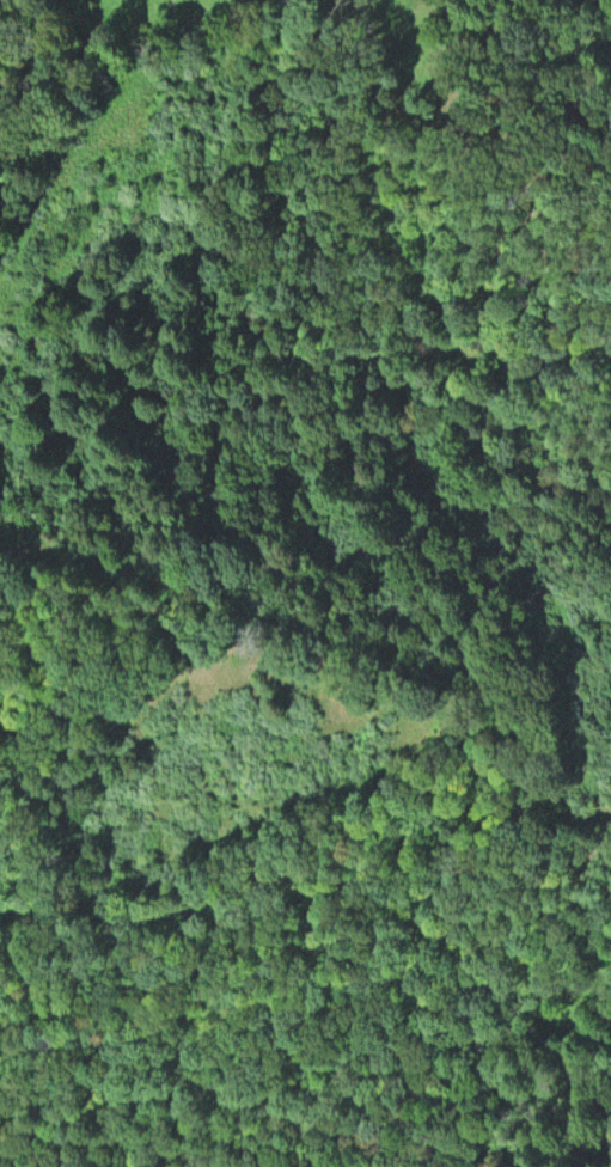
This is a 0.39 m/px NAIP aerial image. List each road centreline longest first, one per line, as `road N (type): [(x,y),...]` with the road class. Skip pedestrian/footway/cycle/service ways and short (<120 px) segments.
road 1 (track): [(0,539),(369,634),(475,679),(555,745),(610,768)]
road 2 (track): [(0,287),(126,53)]
road 3 (track): [(610,952),(585,961),(579,995),(582,1041),(610,1048)]

